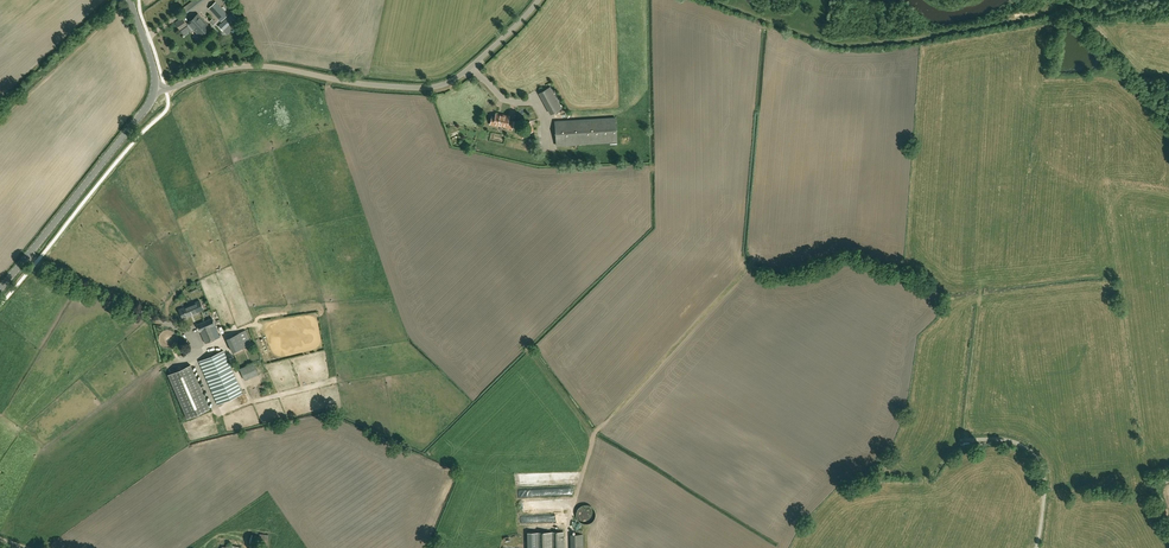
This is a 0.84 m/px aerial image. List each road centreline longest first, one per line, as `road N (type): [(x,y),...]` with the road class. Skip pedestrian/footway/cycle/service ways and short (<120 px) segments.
road 1 (unclassified): [(155,90),(239,67),(391,87),(443,85),(539,0)]
road 2 (track): [(756,259),(594,433),(567,547)]
road 3 (tertiary): [(0,288),(155,90)]

